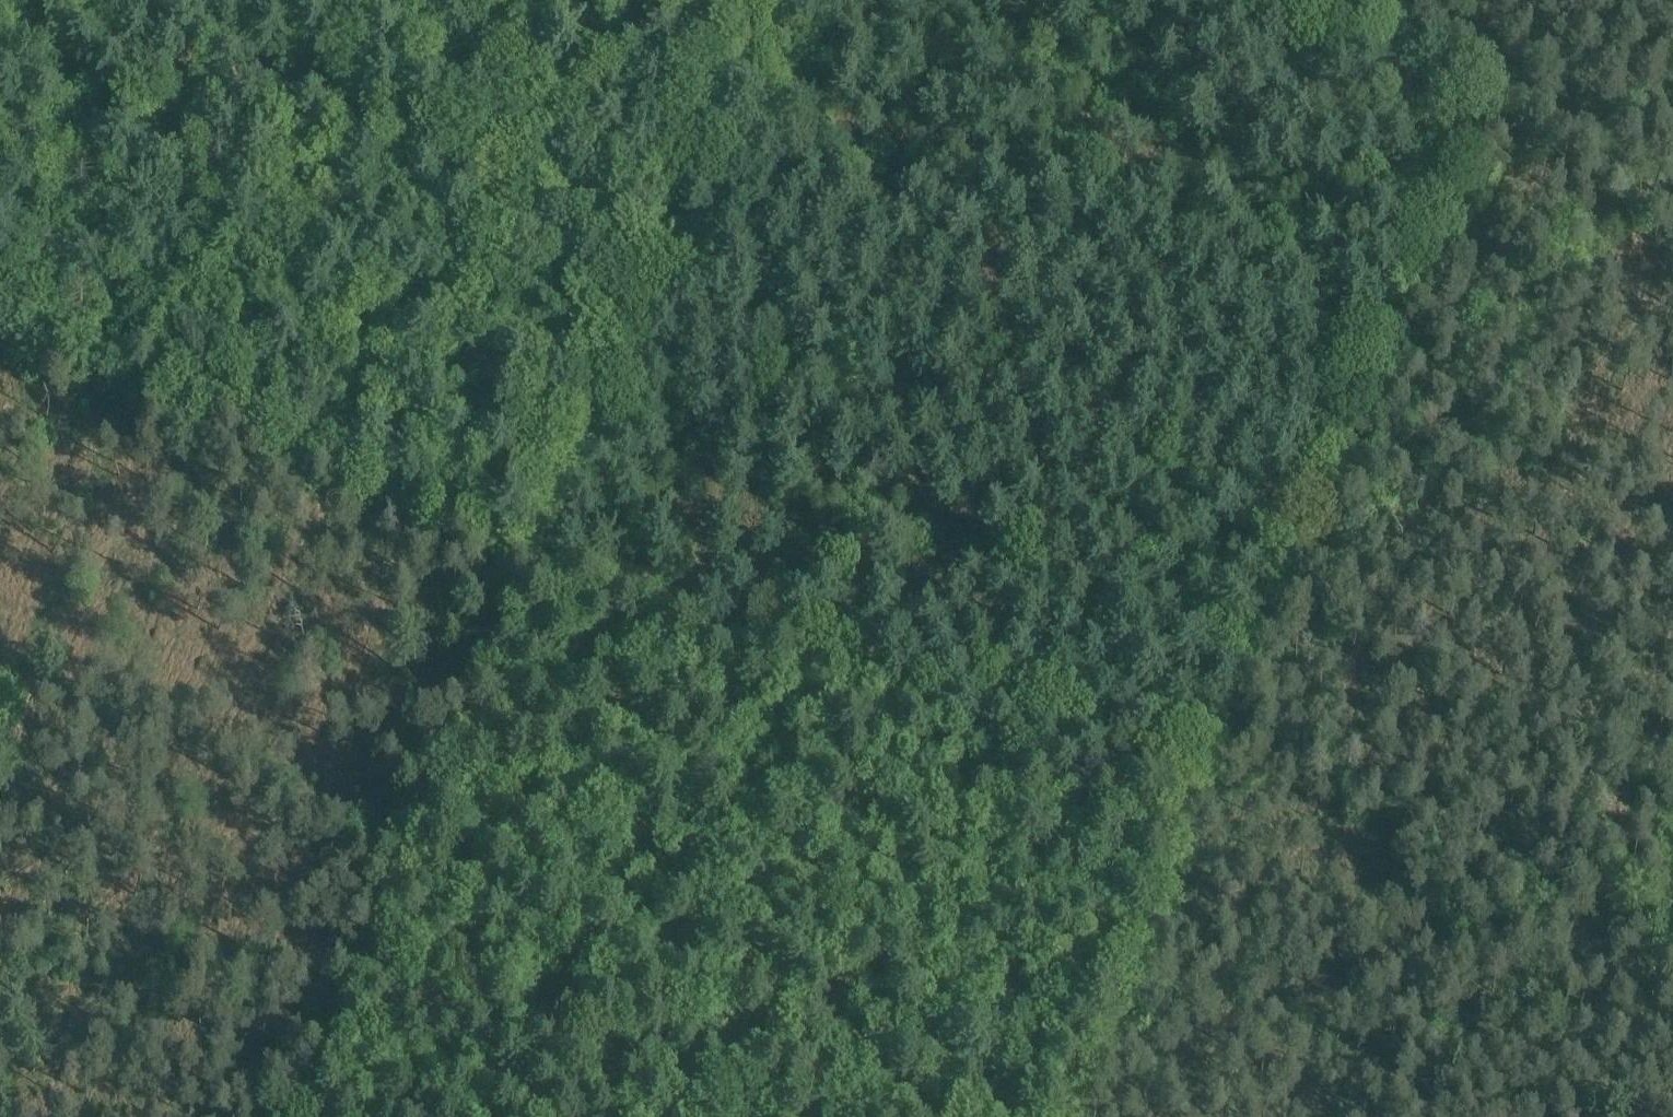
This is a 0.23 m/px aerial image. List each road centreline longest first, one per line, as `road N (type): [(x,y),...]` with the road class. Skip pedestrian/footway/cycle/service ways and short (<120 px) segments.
road 1 (track): [(296,1116),(733,0)]
road 2 (track): [(1672,192),(1384,62)]

